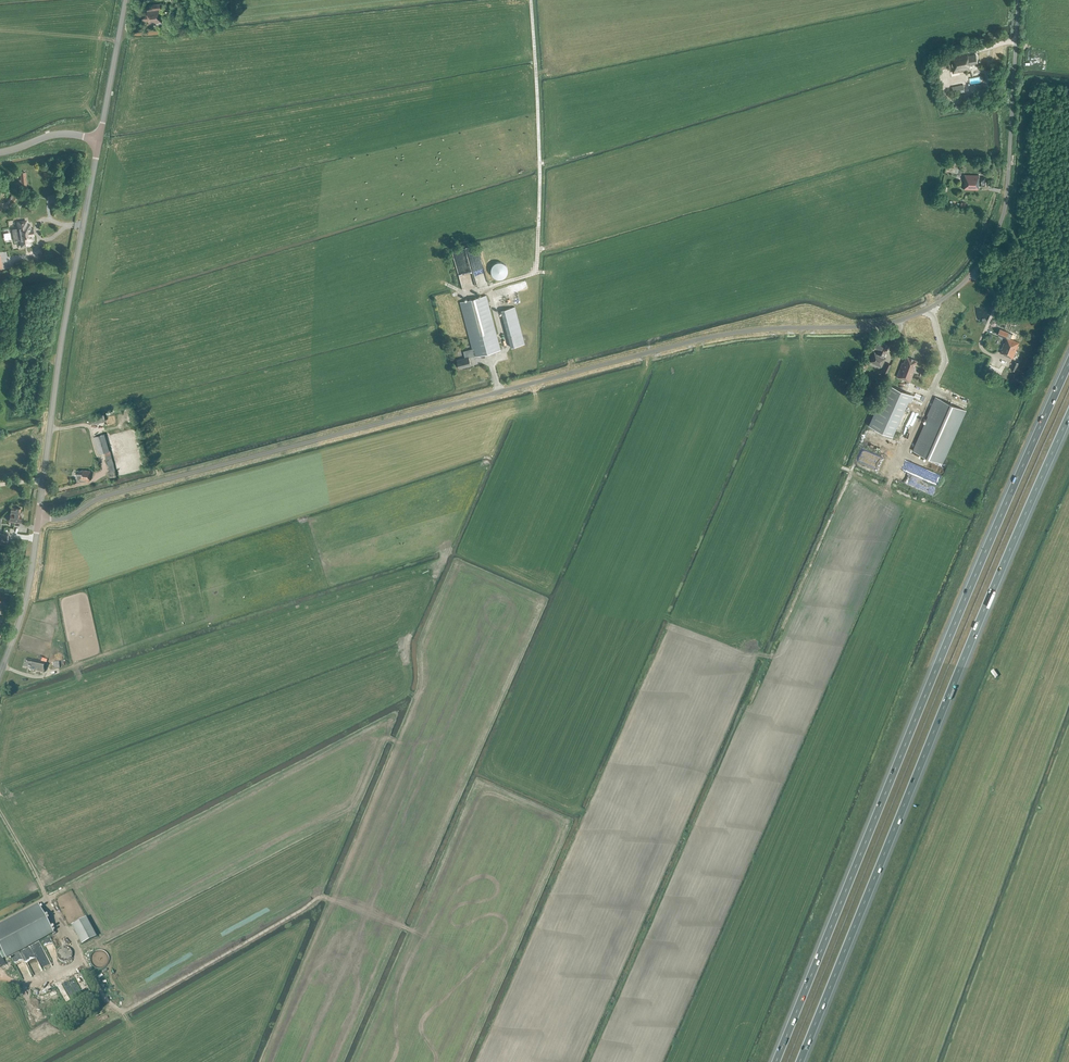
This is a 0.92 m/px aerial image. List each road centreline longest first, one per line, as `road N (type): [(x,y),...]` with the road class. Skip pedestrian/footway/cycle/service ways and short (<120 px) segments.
road 1 (unclassified): [(39,520),(64,519),(107,495),(691,341),(875,326),(930,308),(972,274),(1002,220),(1018,0)]
road 2 (motorway): [(1068,363),(776,1061)]
road 3 (motorway): [(800,1061),(1068,416)]
road 4 (tertiary): [(39,520),(99,141)]
road 5 (tertiary): [(0,674),(27,595),(39,520)]
road 6 (tertiary): [(99,141),(128,0)]

